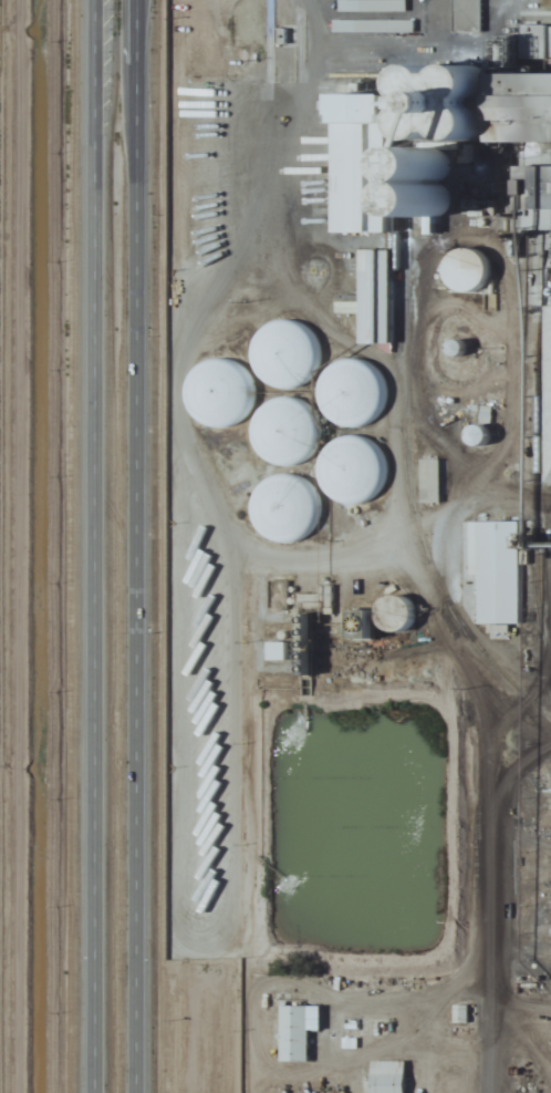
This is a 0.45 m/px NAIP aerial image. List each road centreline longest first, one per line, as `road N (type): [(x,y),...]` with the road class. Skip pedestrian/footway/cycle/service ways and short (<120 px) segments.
road 1 (trunk): [(86,0),(86,1092)]
road 2 (trunk): [(132,1092),(132,0)]

